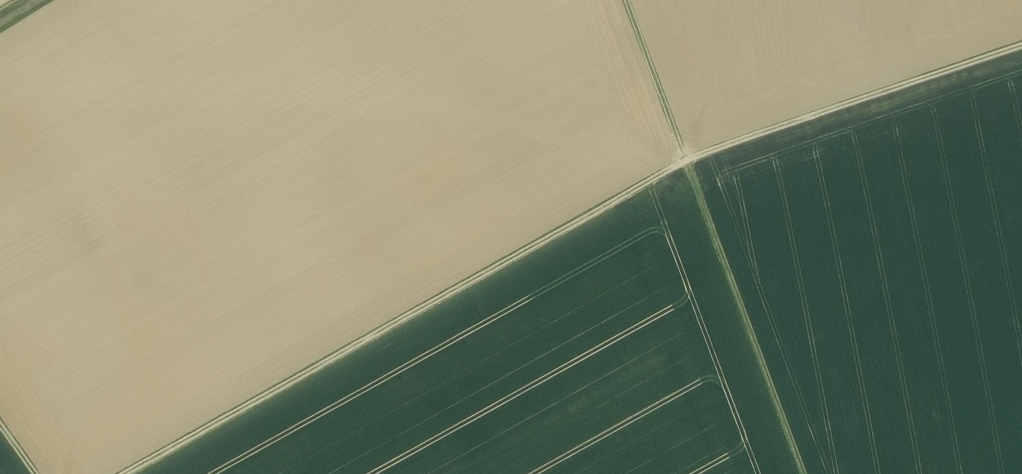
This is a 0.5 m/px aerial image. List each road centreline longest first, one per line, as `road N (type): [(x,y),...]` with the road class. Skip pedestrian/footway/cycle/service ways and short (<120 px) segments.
road 1 (track): [(687,160),(122,473)]
road 2 (track): [(627,0),(687,160),(1021,45)]
road 3 (track): [(811,473),(691,158)]

